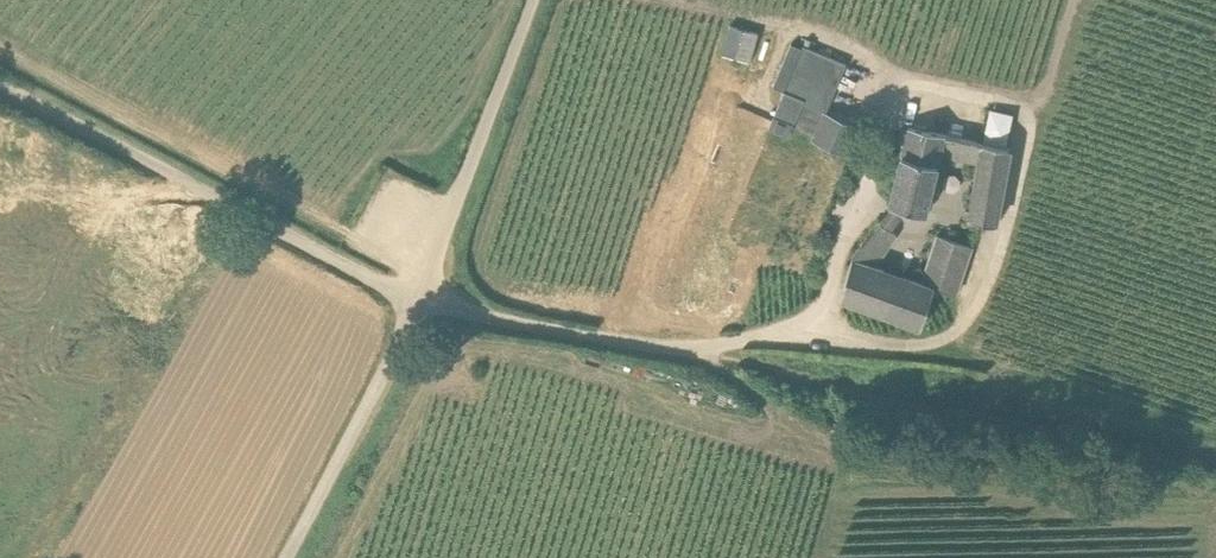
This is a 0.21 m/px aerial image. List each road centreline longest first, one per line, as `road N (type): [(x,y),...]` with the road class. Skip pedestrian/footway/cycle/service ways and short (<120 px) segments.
road 1 (unclassified): [(418,300),(0,89)]
road 2 (unclassified): [(418,300),(535,0)]
road 3 (unclassified): [(287,557),(418,300)]
road 4 (unclassified): [(698,354),(418,300)]
road 5 (track): [(698,354),(814,450)]

